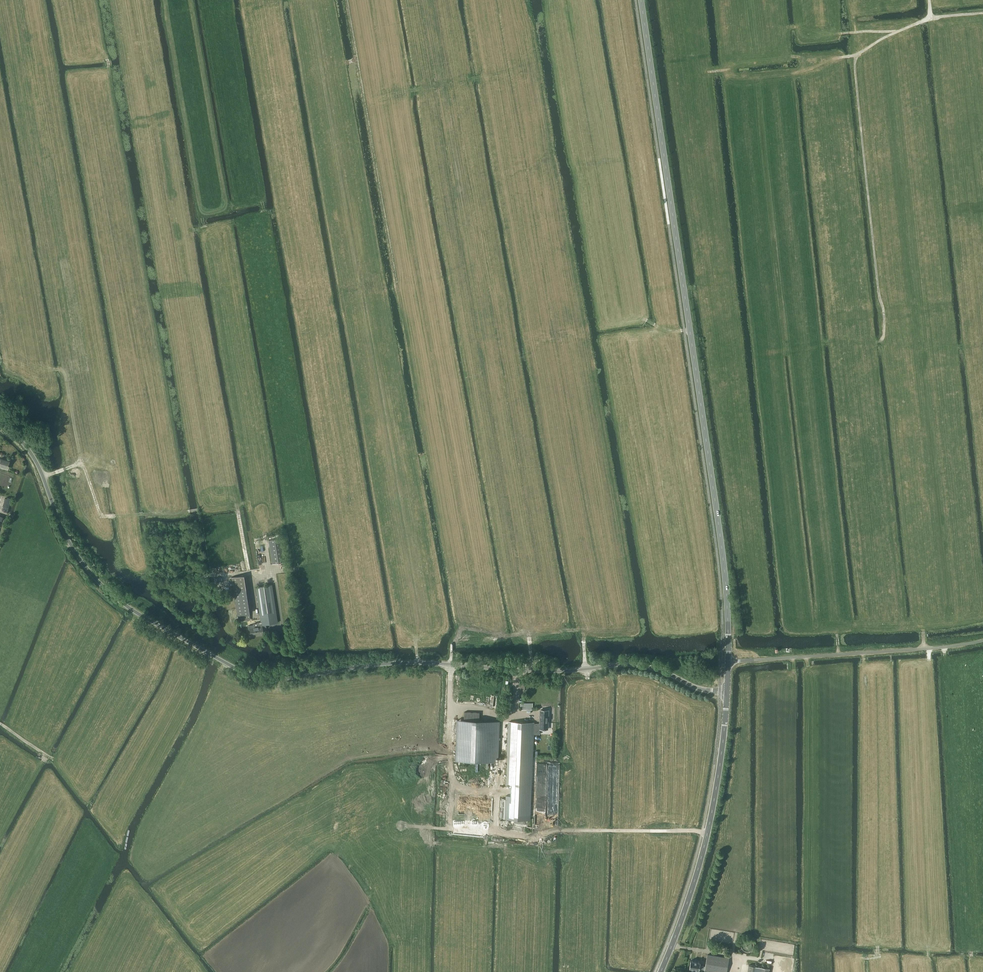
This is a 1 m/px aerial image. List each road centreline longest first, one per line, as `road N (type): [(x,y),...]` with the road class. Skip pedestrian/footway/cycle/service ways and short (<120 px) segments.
road 1 (unclassified): [(727,693),(637,665),(557,672),(414,663),(252,676),(133,611),(100,584),(66,534),(35,460),(0,425)]
road 2 (tertiary): [(729,661),(725,571),(641,0)]
road 3 (track): [(876,343),(885,316),(855,64),(897,32)]
road 4 (tertiary): [(661,971),(713,812),(727,693)]
road 5 (track): [(397,281),(348,0)]
road 6 (unclassified): [(729,661),(982,641)]
road 7 (track): [(43,477),(84,465),(102,516),(244,504)]
road 8 (track): [(507,836),(707,834)]
road 9 (track): [(80,463),(62,370),(0,358)]
road 10 (track): [(452,536),(463,604),(452,663)]
road 11 (track): [(506,846),(507,836),(395,824)]

